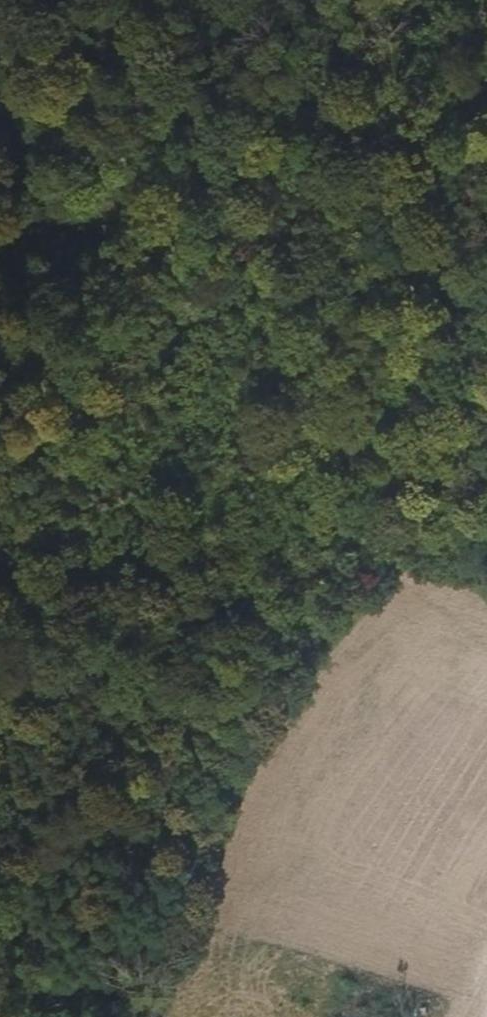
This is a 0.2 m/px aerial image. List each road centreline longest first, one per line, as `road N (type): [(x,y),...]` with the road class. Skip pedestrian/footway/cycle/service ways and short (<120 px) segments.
road 1 (track): [(0,124),(8,131),(113,0)]

